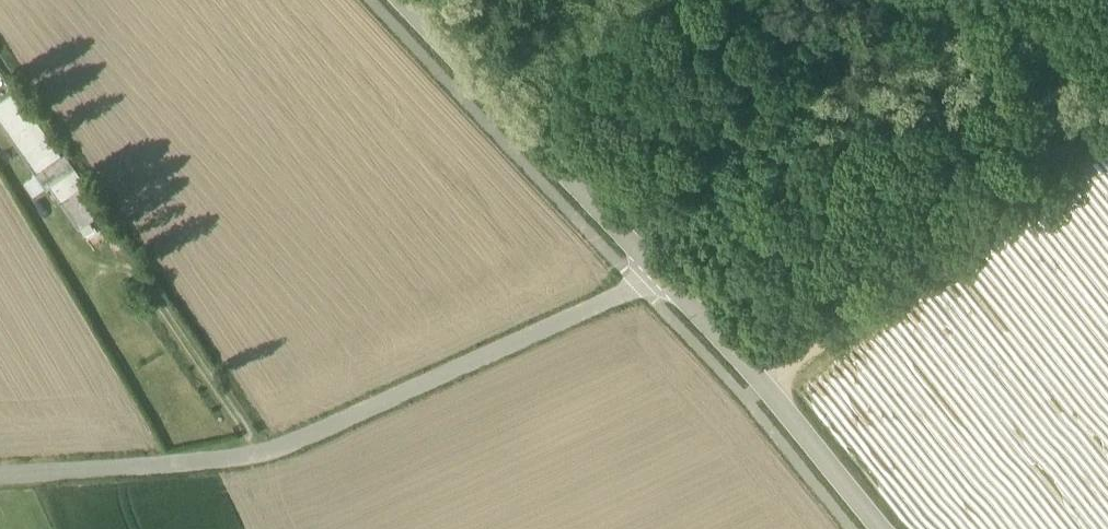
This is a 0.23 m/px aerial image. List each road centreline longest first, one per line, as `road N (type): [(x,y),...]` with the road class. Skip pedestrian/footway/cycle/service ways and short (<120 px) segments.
road 1 (unclassified): [(0,471),(228,456),(288,443),(659,273)]
road 2 (track): [(768,384),(1107,109)]
road 3 (unclassified): [(405,0),(659,273)]
road 4 (unclassified): [(659,273),(768,384),(886,528)]

